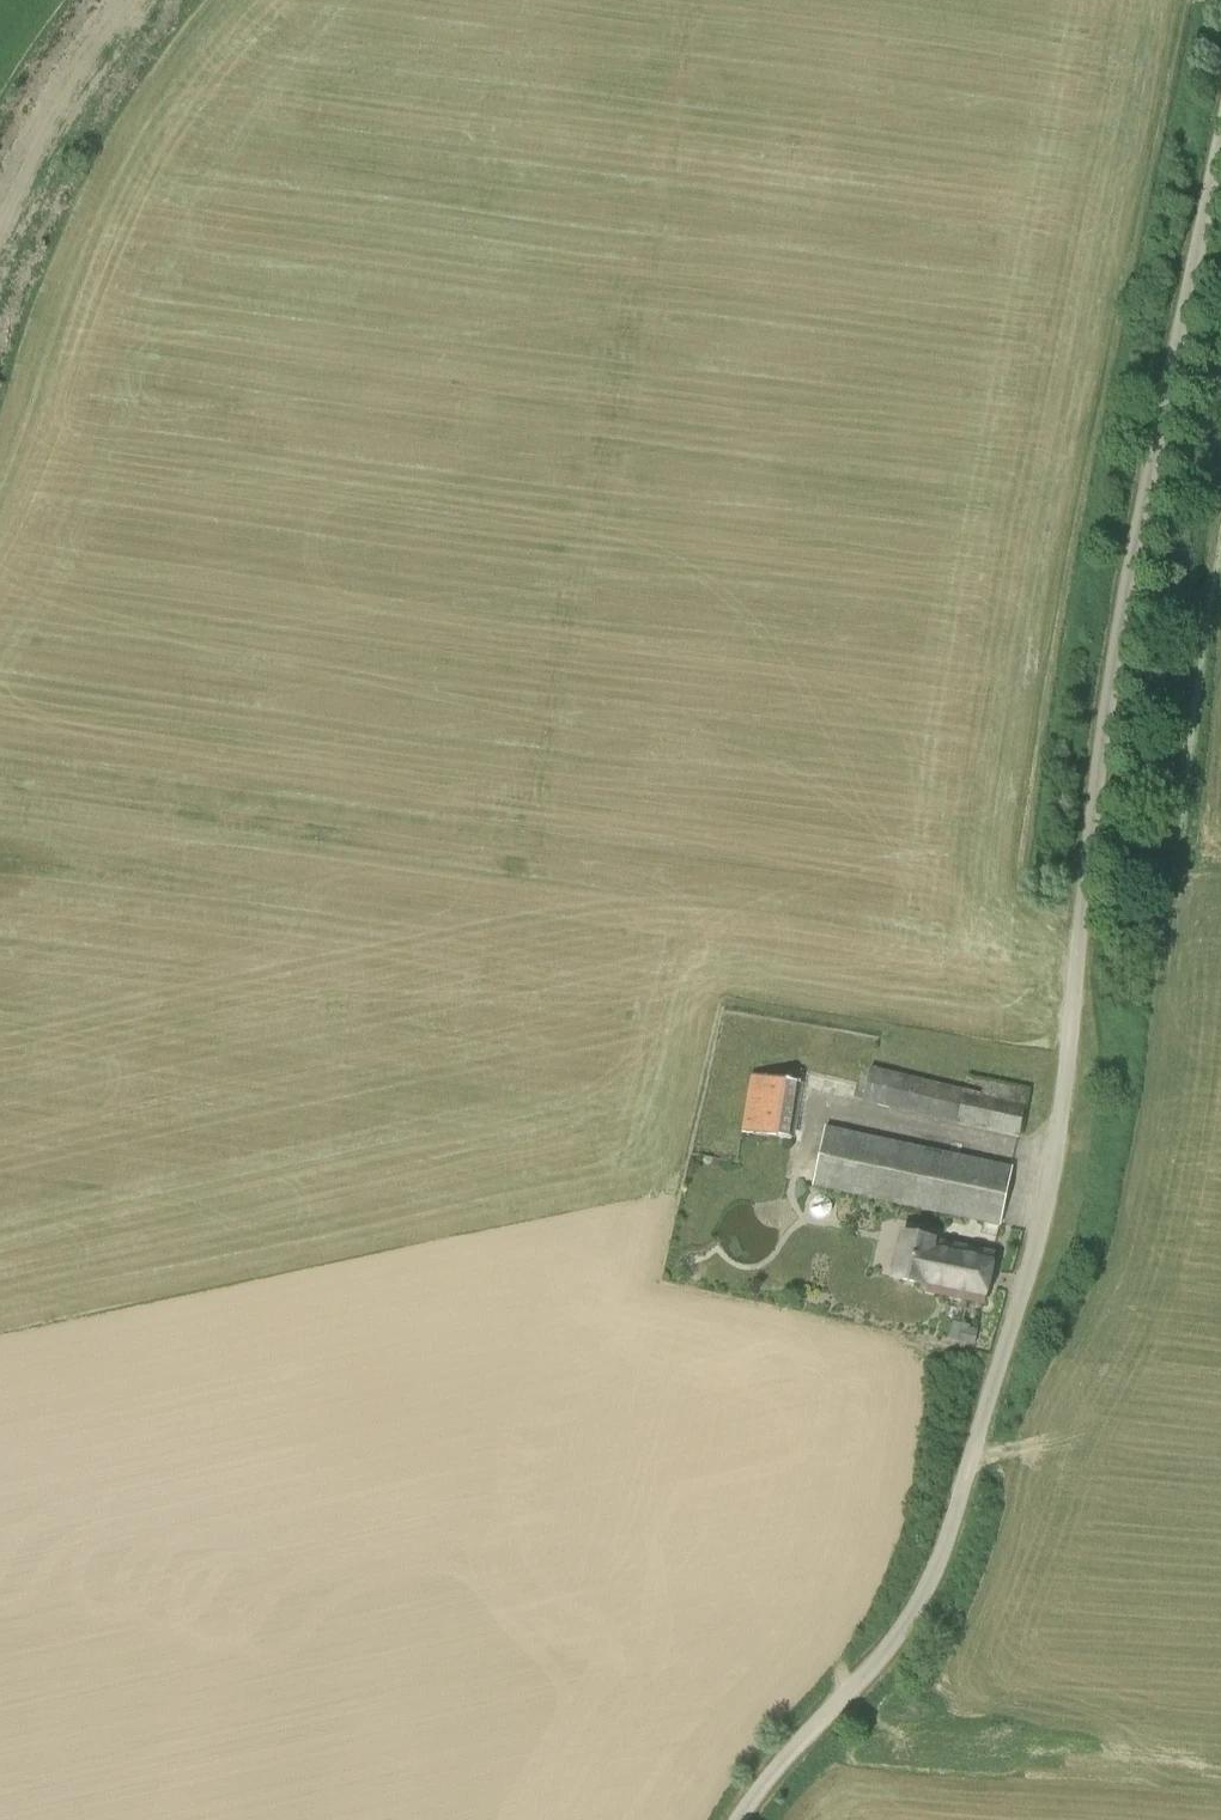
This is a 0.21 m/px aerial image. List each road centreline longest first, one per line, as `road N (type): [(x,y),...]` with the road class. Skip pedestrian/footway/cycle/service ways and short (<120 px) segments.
road 1 (unclassified): [(739,1819),(767,1773),(843,1696),(912,1605),(1016,1309),(1060,1130),(1103,699),(1220,147)]

